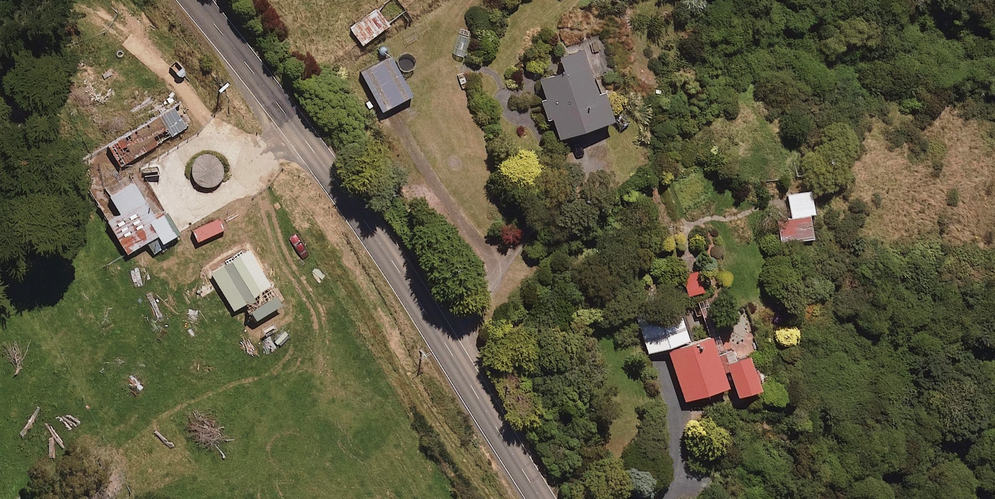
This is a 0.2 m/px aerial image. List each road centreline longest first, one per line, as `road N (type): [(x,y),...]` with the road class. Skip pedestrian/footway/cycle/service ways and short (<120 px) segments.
road 1 (secondary): [(194,0),(366,224),(541,498)]

